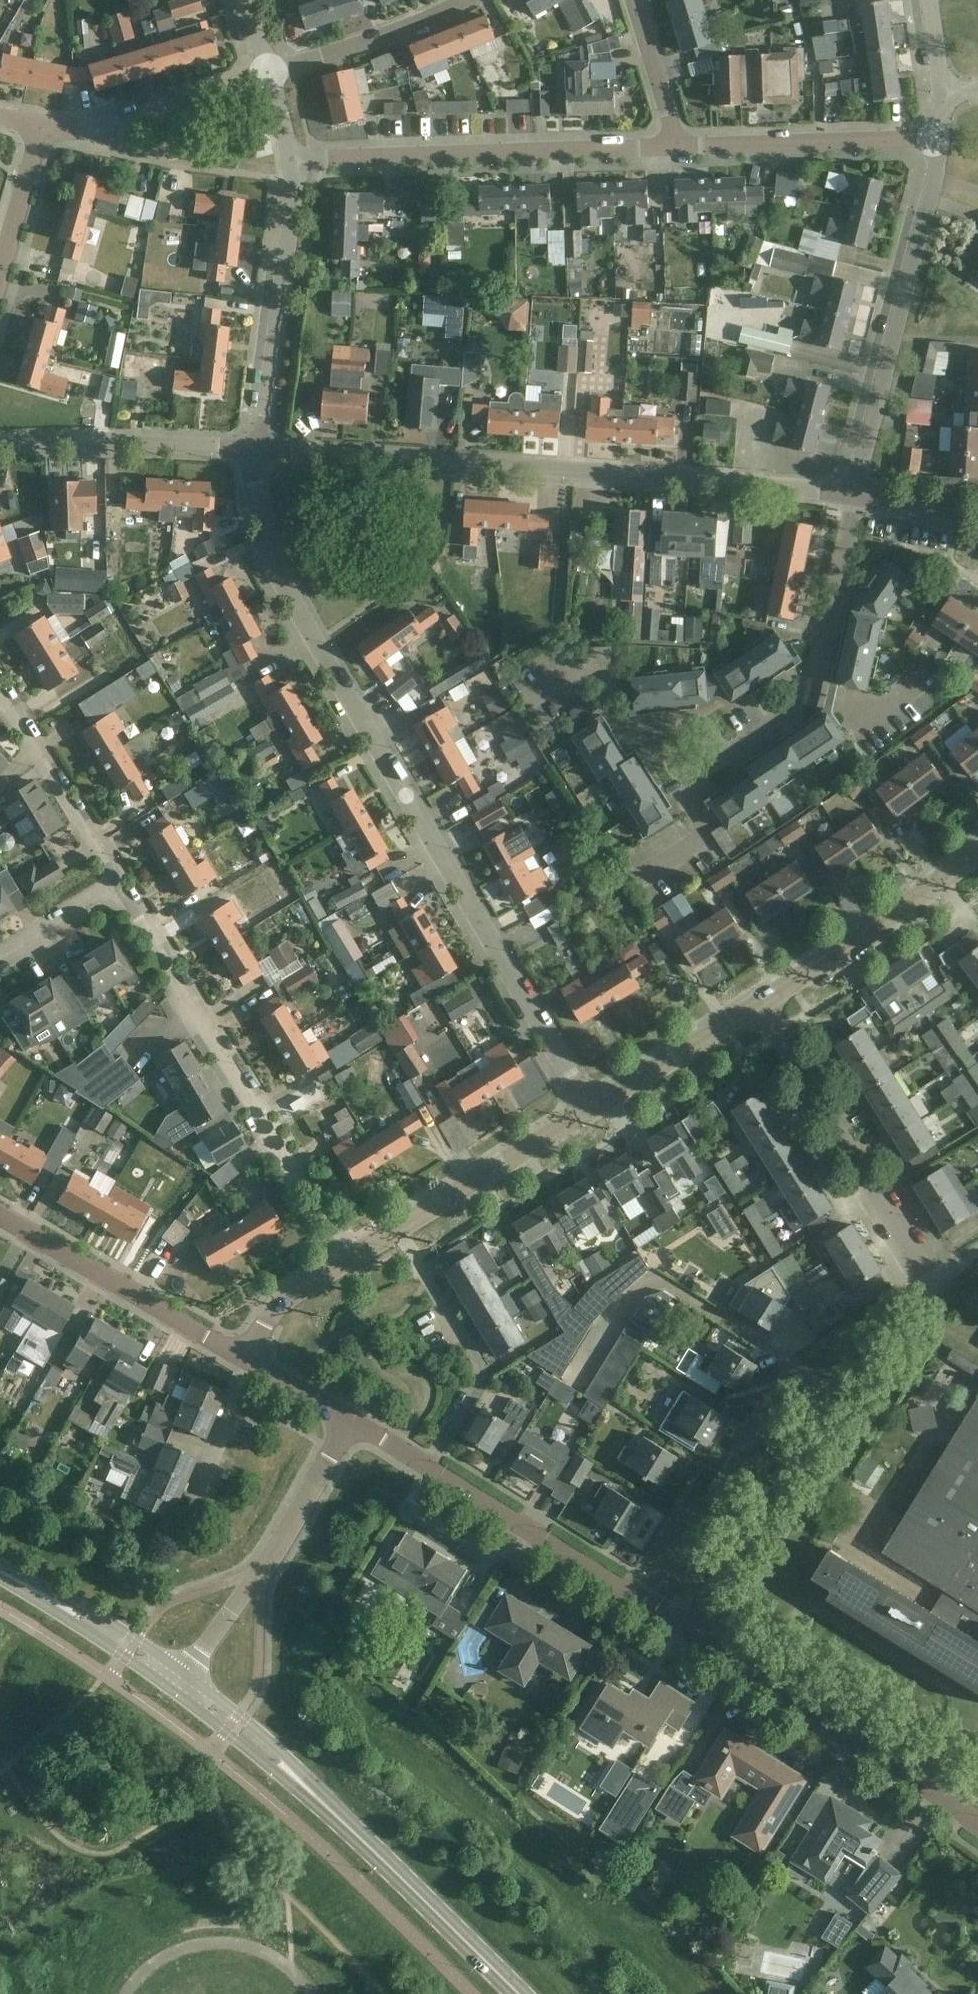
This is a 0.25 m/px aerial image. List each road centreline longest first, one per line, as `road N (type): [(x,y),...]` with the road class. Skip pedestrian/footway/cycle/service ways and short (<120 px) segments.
road 1 (residential): [(590,1114),(276,571),(252,478),(257,451)]
road 2 (residential): [(855,493),(257,451)]
road 3 (residential): [(350,1258),(118,884)]
road 4 (residential): [(296,160),(679,146)]
road 5 (residential): [(855,493),(942,141)]
road 6 (residential): [(977,1830),(688,1629)]
road 7 (residential): [(936,1283),(760,1005)]
road 8 (residential): [(688,1629),(817,1422),(820,1387),(791,1358)]
road 9 (residential): [(688,1629),(429,1469)]
road 10 (residential): [(257,451),(296,160)]
road 11 (tertiary): [(314,1796),(519,1993)]
road 12 (residential): [(244,1358),(0,1216)]
road 13 (residential): [(429,1469),(482,1374),(398,1227)]
road 14 (tertiary): [(760,1005),(977,854)]
road 15 (residential): [(679,146),(942,141)]
road 16 (residential): [(257,451),(0,442)]
road 17 (residential): [(118,884),(0,690)]
road 18 (tertiary): [(398,1227),(590,1114)]
road 19 (residential): [(466,0),(270,72)]
road 20 (residential): [(809,690),(855,493)]
road 21 (tertiary): [(590,1114),(760,1005)]
road 22 (residential): [(663,737),(631,736),(597,673),(578,669),(520,704)]
road 23 (tertiary): [(186,1675),(87,1609),(29,1587)]
road 24 (tertiary): [(29,1587),(174,1692)]
road 25 (tertiary): [(314,1796),(258,1730),(186,1675)]
road 26 (tertiary): [(260,1571),(352,1422)]
road 27 (tertiary): [(174,1692),(314,1796)]
road 28 (residential): [(270,72),(107,124)]
road 29 (residential): [(0,282),(41,132)]
road 30 (residential): [(679,146),(634,0)]
road 31 (tertiary): [(244,1358),(276,1305),(350,1258)]
road 32 (residential): [(689,779),(703,826),(697,841),(631,884)]
road 33 (residential): [(118,884),(0,957)]
road 34 (residential): [(809,690),(851,701),(865,721),(917,683)]
road 35 (tertiary): [(260,1571),(186,1675)]
road 36 (tertiary): [(352,1422),(244,1358)]
road 37 (residential): [(977,521),(855,493)]

